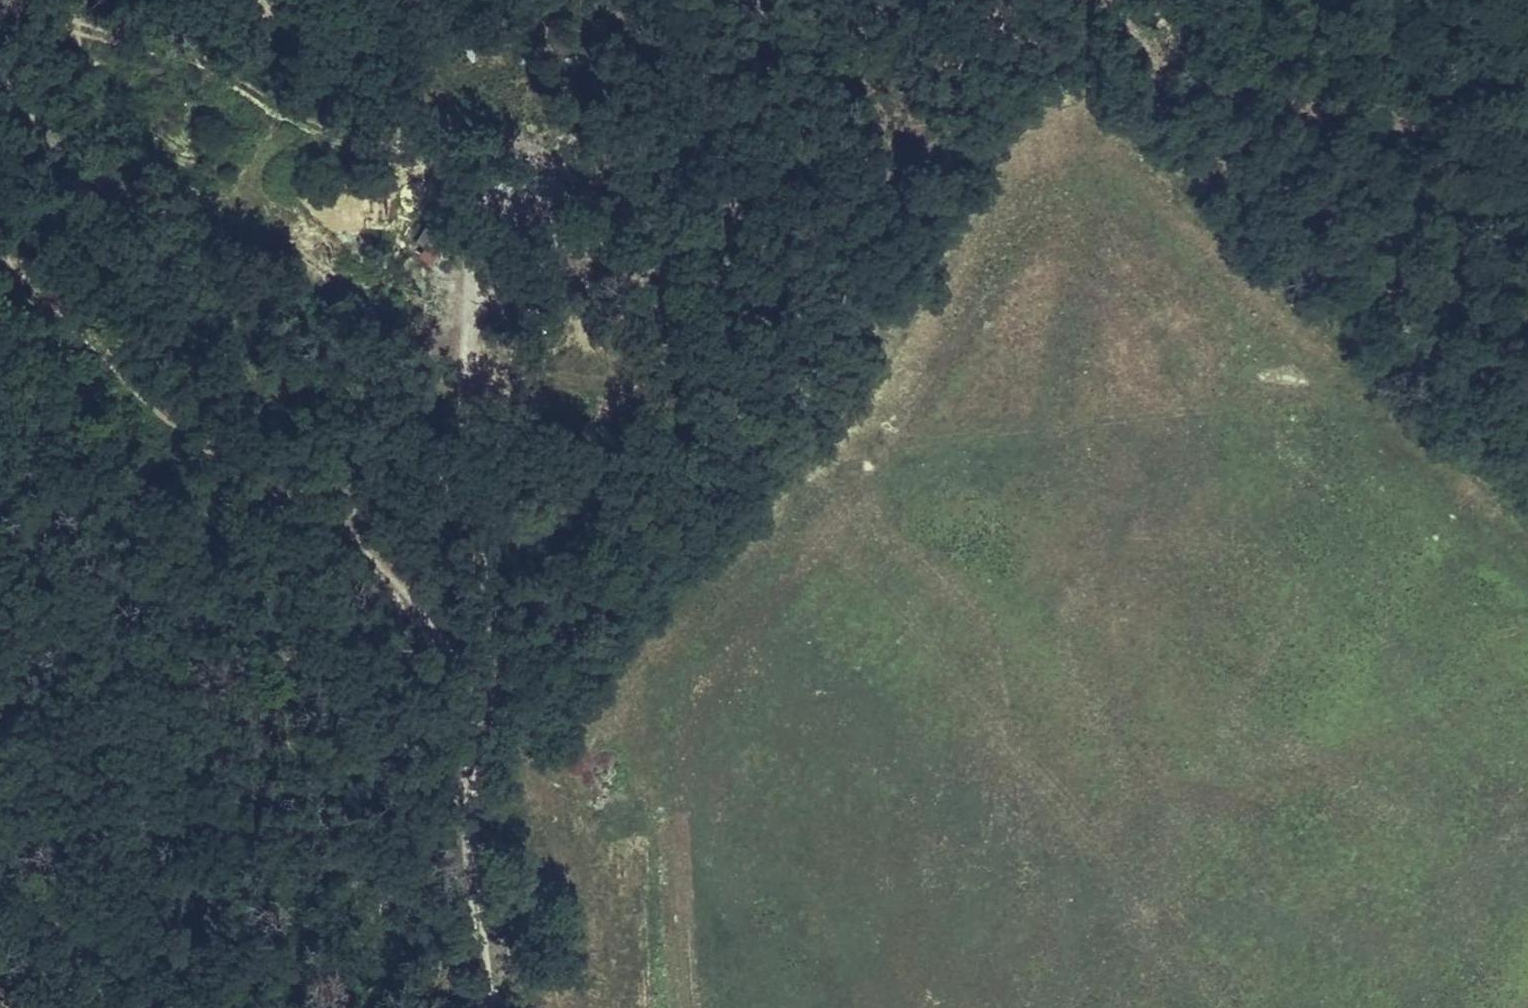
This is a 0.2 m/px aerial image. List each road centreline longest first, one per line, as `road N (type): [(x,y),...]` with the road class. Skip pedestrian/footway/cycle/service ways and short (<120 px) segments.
road 1 (track): [(487,1007),(461,760),(435,647),(406,602),(340,532),(168,417),(99,355),(0,237)]

